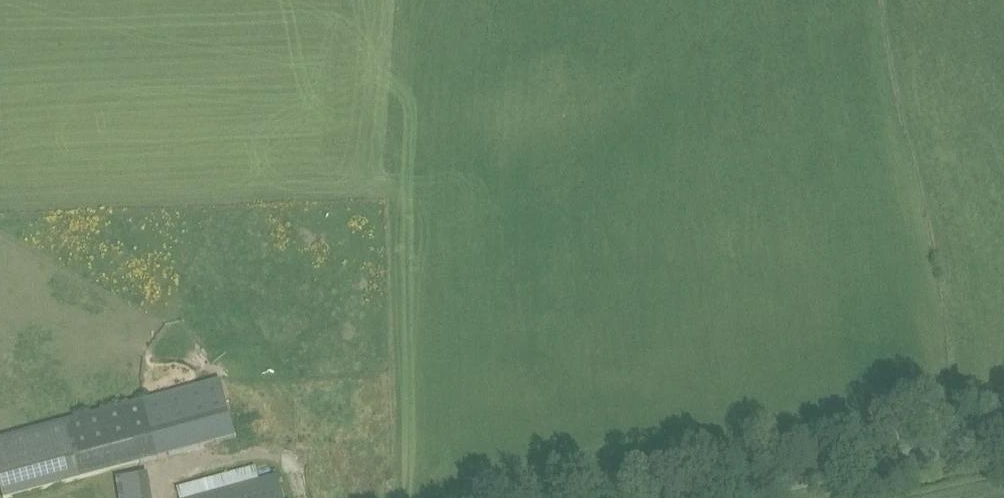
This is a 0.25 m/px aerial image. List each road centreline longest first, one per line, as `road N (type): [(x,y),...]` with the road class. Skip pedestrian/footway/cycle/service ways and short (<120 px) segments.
road 1 (unclassified): [(707,497),(1003,438)]

